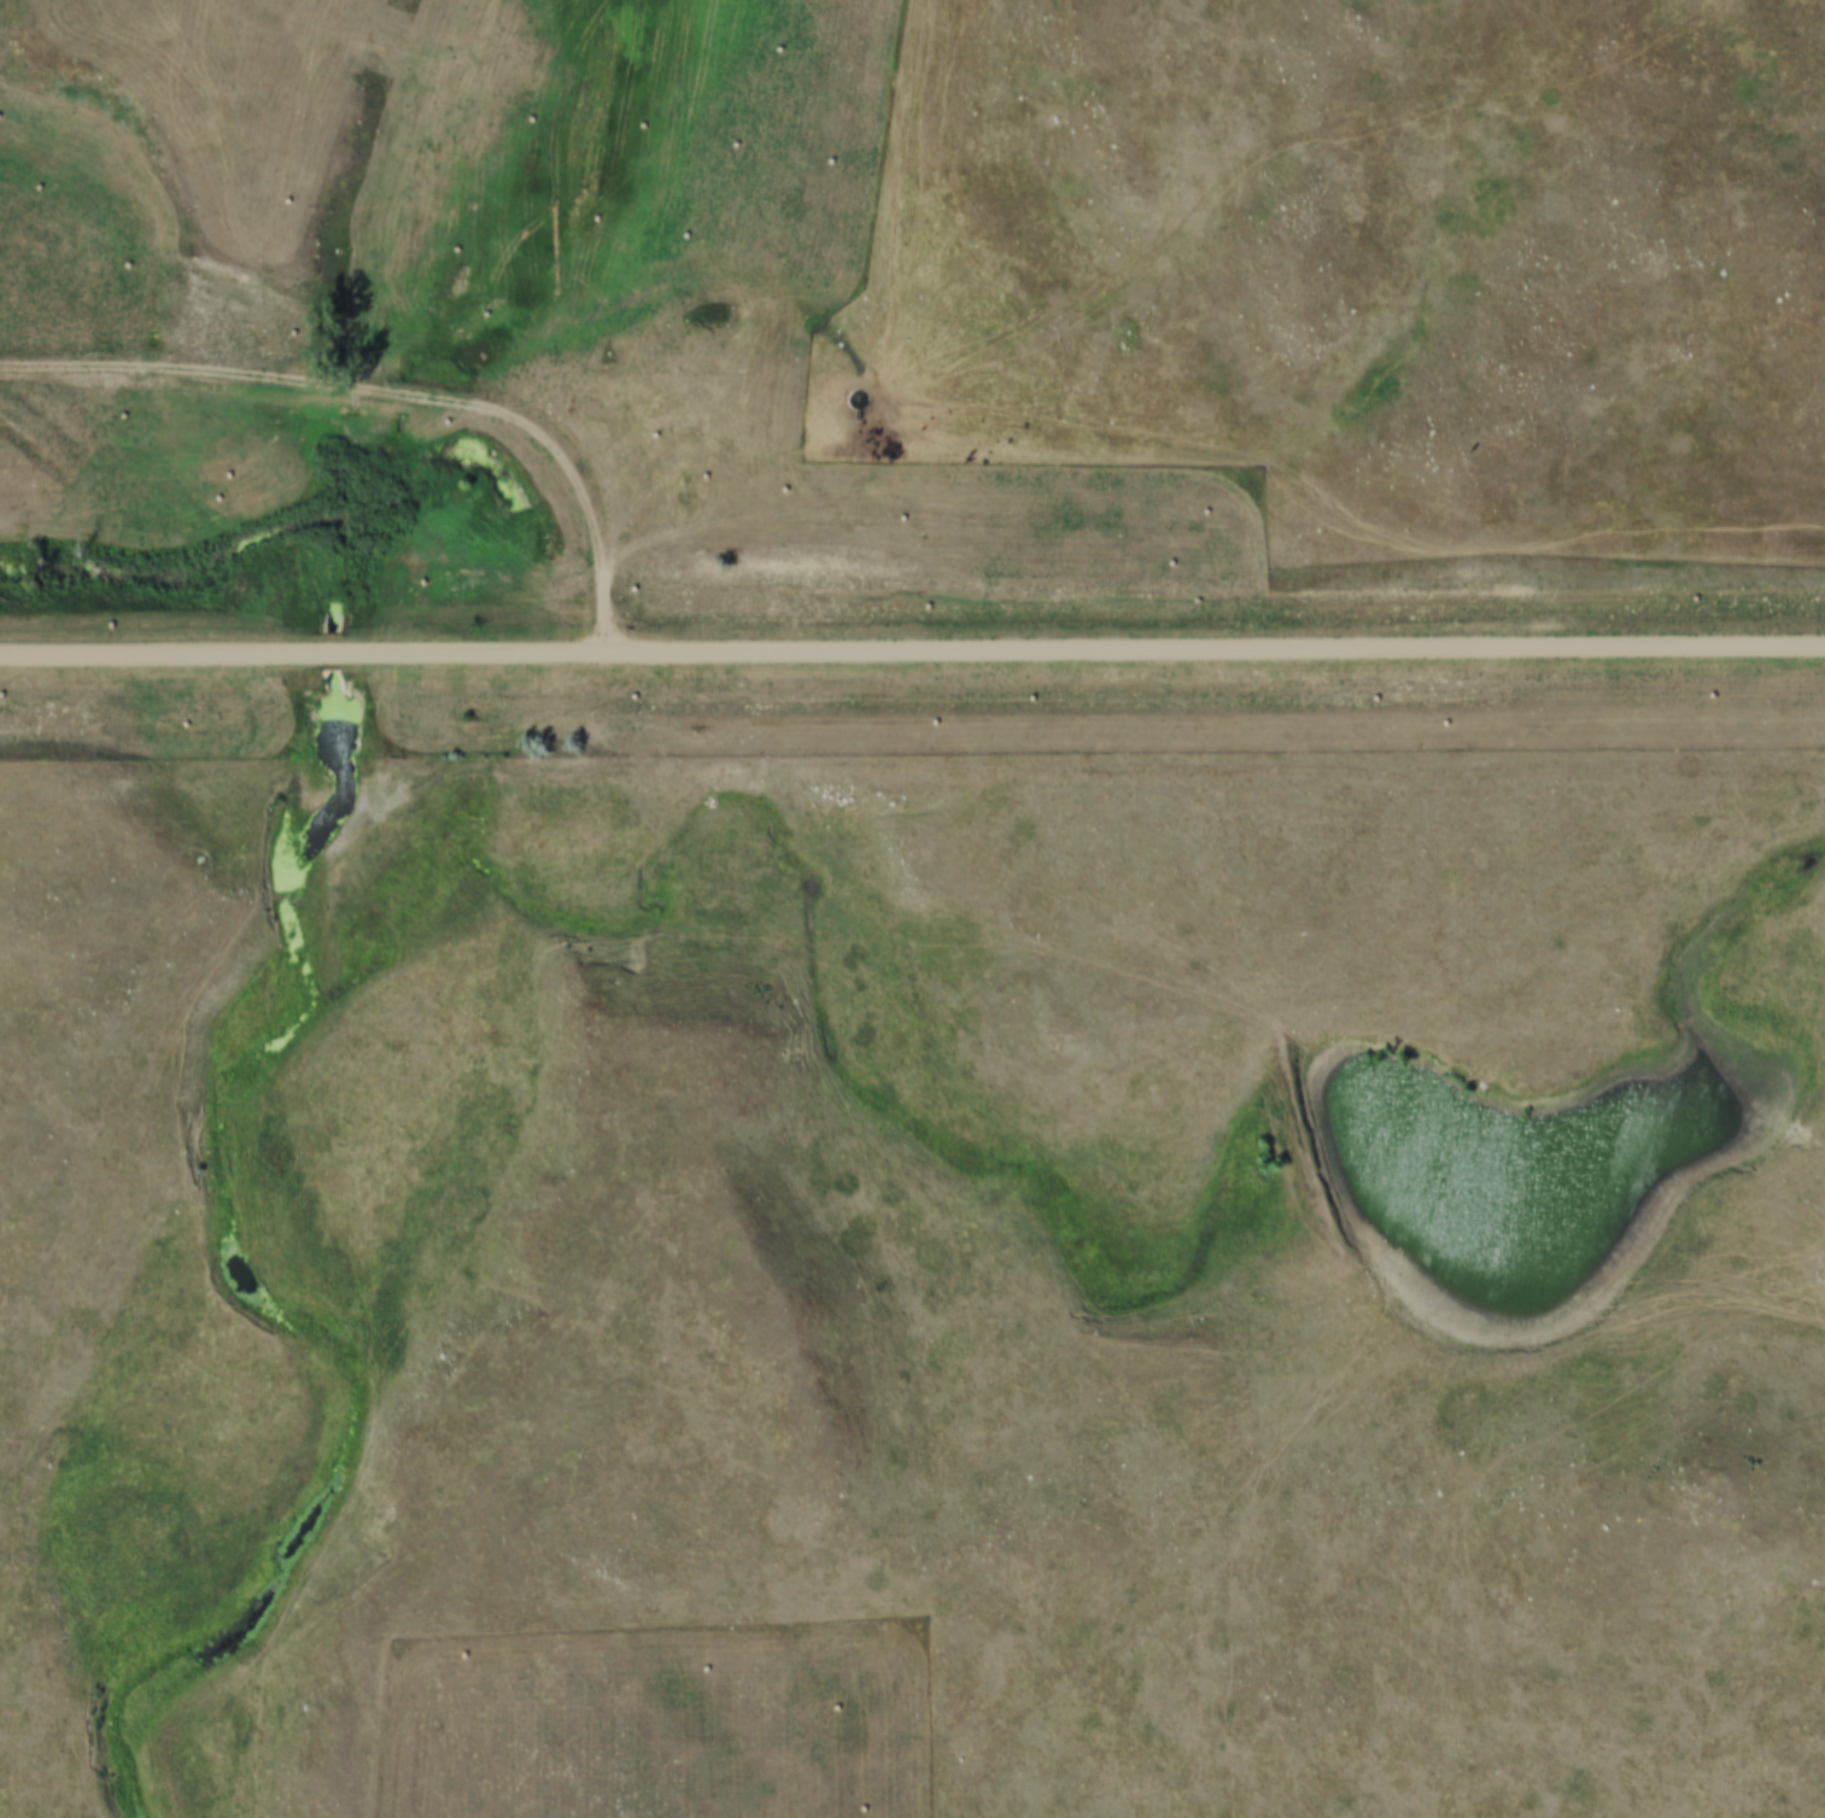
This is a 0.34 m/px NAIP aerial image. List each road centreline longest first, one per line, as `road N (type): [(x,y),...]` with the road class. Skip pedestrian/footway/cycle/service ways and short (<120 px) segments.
road 1 (residential): [(1824,650),(848,655),(0,645)]
road 2 (track): [(919,0),(884,375),(865,411),(714,520),(603,568)]
road 3 (track): [(1555,1328),(1698,1302),(1776,1308),(1824,1322)]

